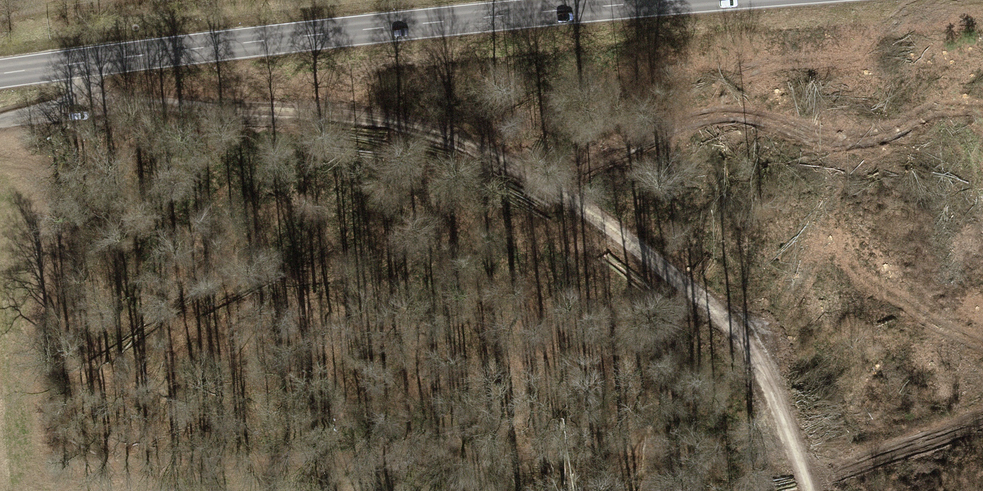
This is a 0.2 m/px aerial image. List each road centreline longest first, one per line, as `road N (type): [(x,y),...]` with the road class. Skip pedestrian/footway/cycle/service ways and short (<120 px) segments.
road 1 (secondary): [(0,73),(670,0)]
road 2 (track): [(308,110),(438,135),(527,174),(627,236),(728,329),(765,379),(807,490)]
road 3 (track): [(308,110),(97,103),(80,62)]

